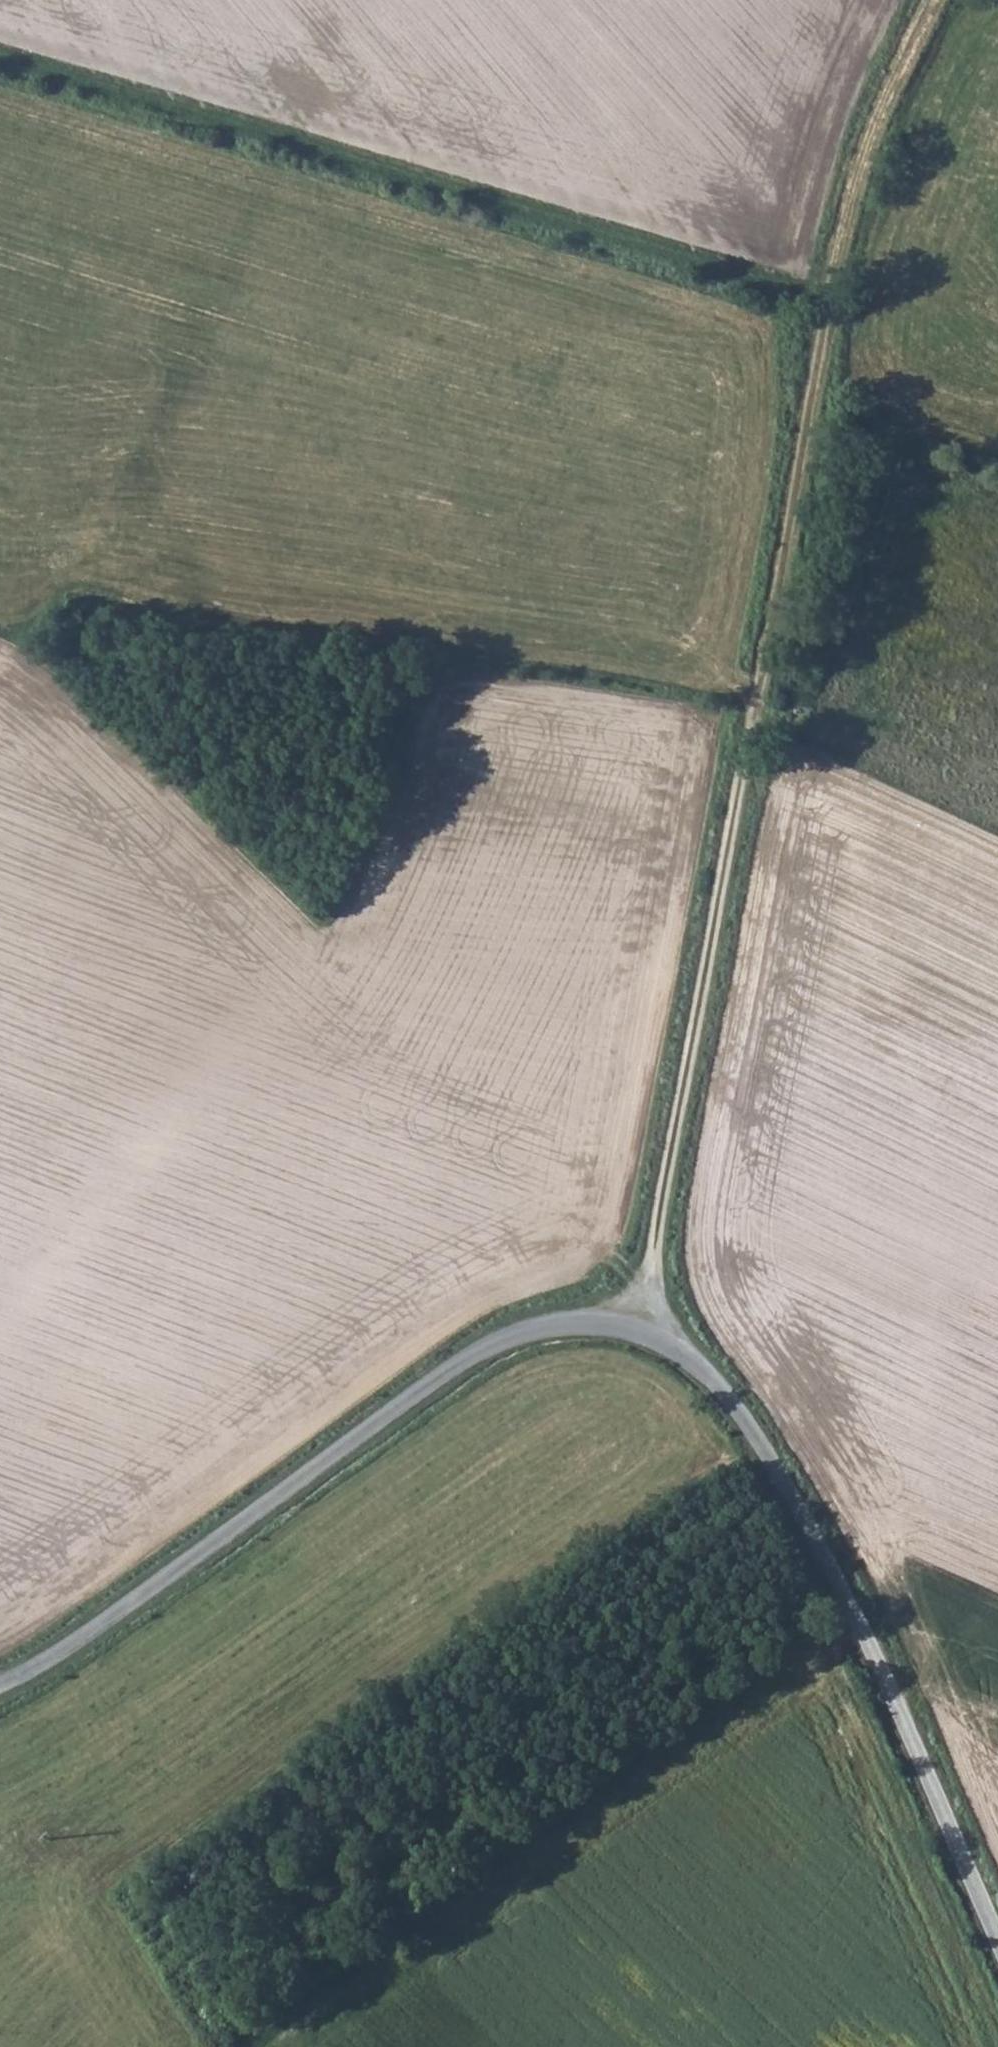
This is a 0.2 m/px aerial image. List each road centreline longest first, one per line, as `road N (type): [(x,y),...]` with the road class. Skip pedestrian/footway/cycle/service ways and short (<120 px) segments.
road 1 (unclassified): [(0,1686),(81,1638),(471,1359),(537,1328),(641,1330),(691,1357),(749,1422),(856,1613),(997,1933)]
road 2 (track): [(641,1330),(750,750),(813,339),(876,113),(923,0)]

